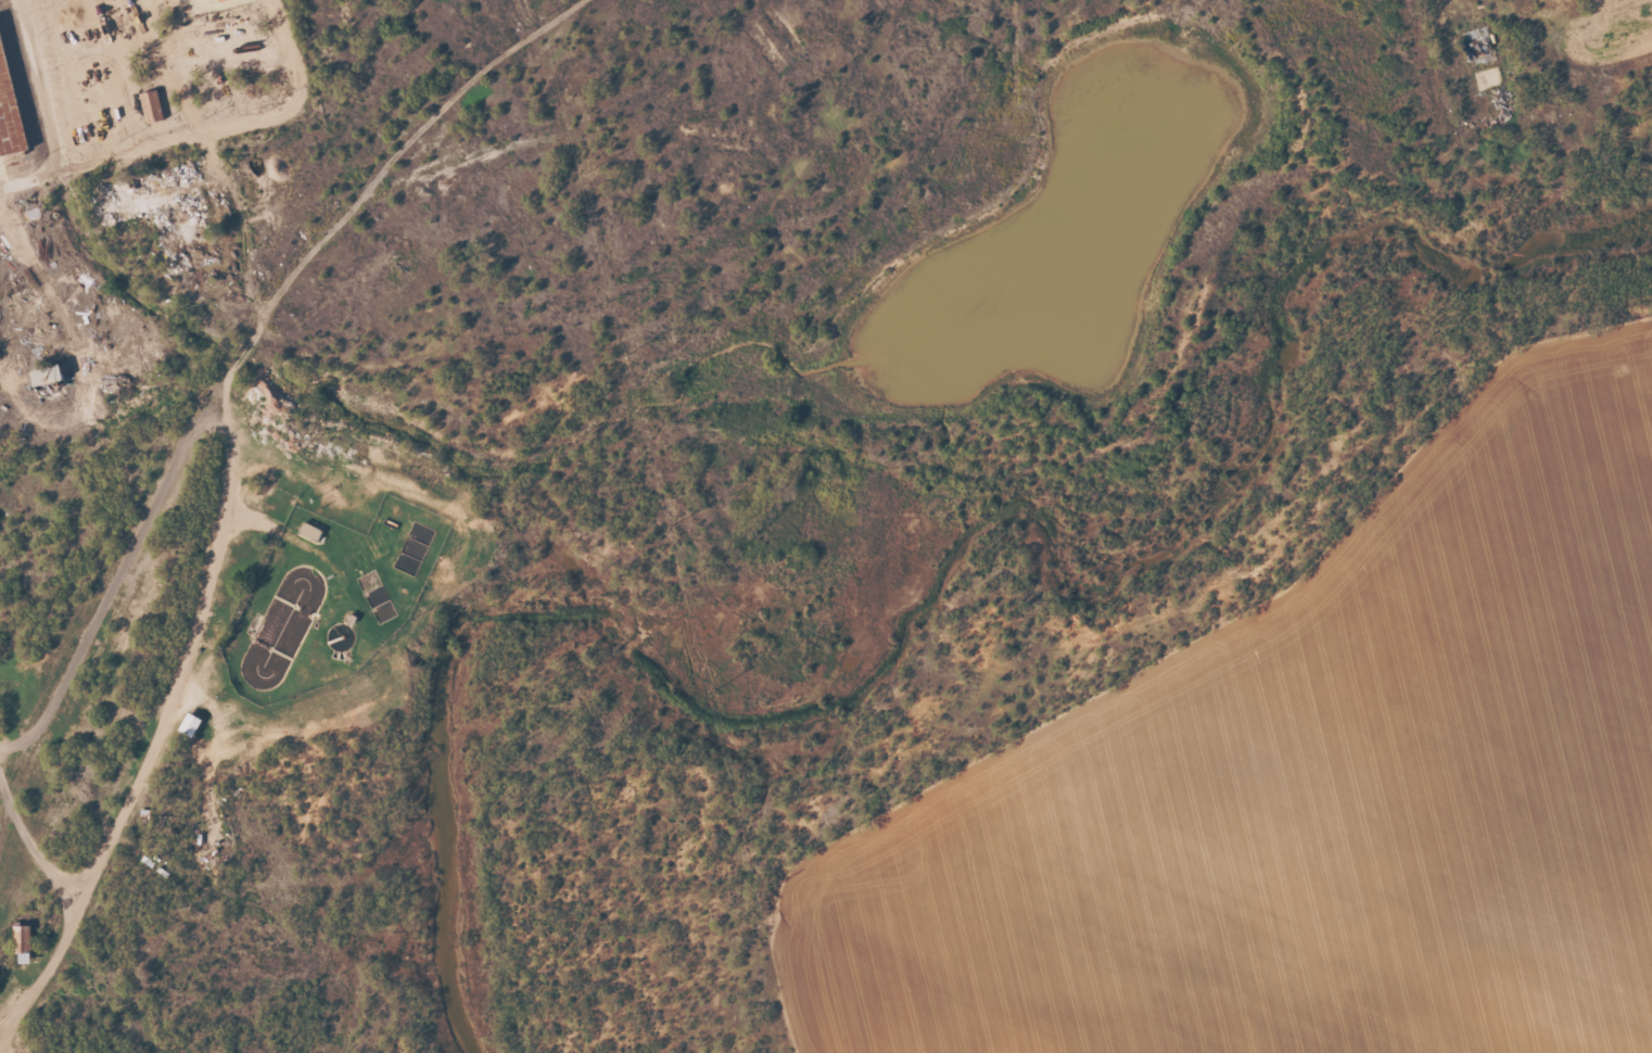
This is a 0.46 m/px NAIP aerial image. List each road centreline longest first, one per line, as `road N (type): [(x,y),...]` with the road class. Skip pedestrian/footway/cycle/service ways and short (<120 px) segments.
road 1 (residential): [(0,185),(287,115),(300,98)]
road 2 (residential): [(62,168),(21,0)]

